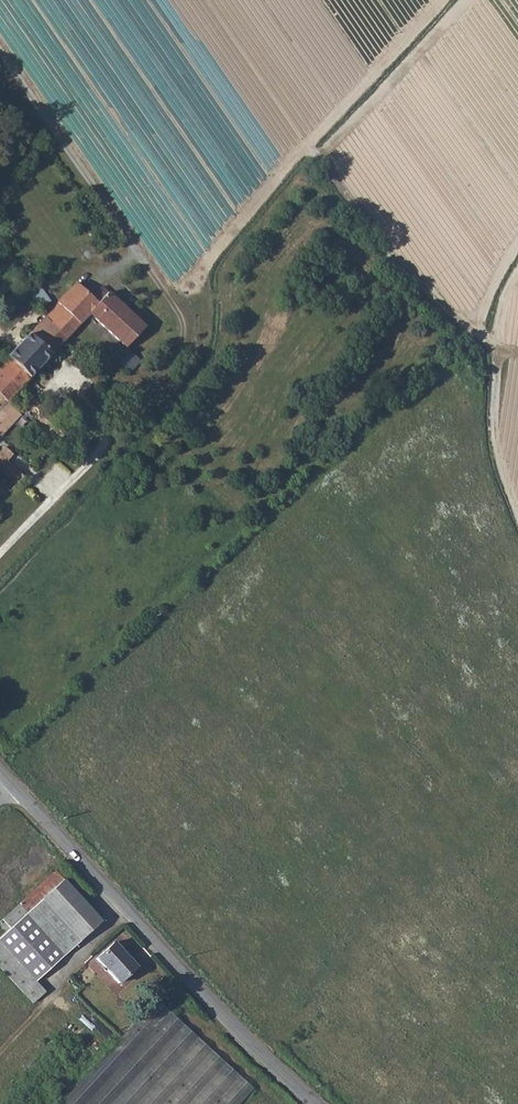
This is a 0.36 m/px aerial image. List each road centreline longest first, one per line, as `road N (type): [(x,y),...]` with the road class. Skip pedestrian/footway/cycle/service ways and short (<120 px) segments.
road 1 (tertiary): [(3,777),(317,1103)]
road 2 (unclassified): [(0,51),(139,258)]
road 3 (track): [(0,552),(164,381)]
road 4 (track): [(123,909),(57,982),(55,1001),(0,1058)]
road 5 (unclassified): [(164,381),(186,343),(164,288),(139,258)]

